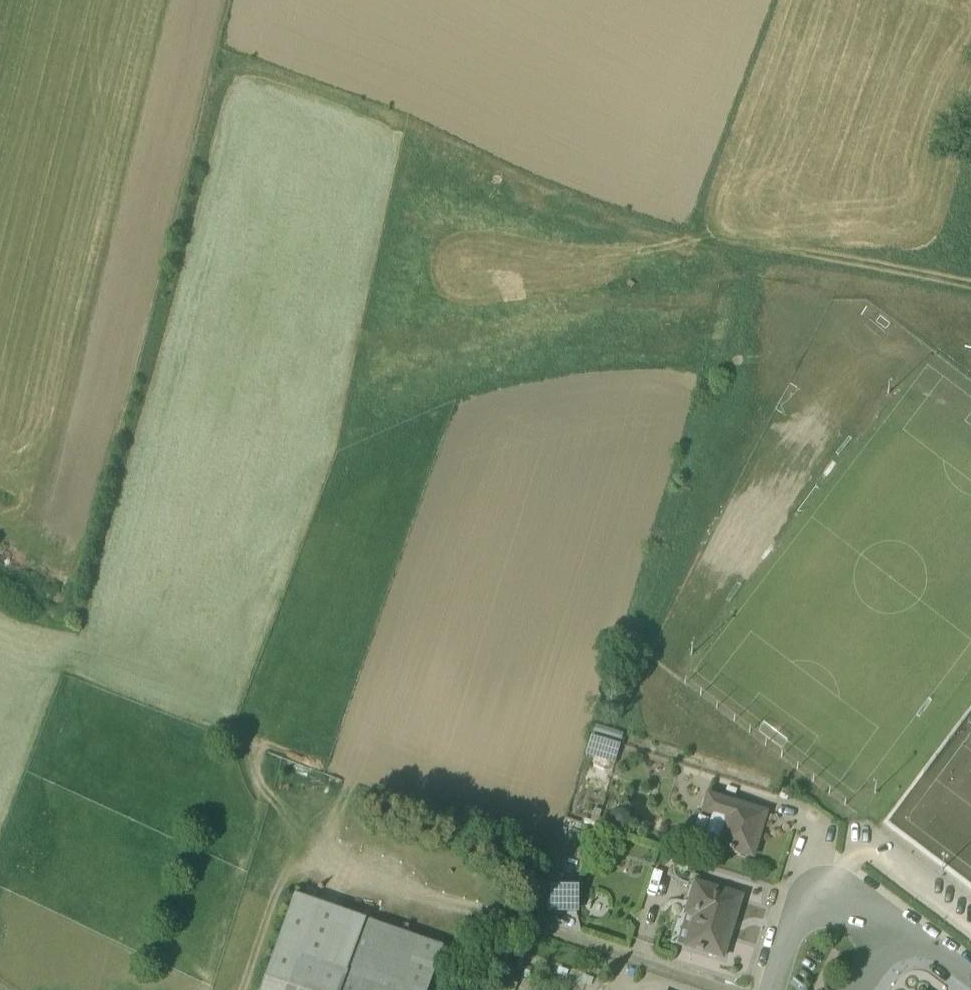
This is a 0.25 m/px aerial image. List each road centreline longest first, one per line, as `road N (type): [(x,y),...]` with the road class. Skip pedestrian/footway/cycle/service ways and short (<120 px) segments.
road 1 (track): [(970,282),(701,236)]
road 2 (residential): [(907,930),(853,903),(820,905),(790,935),(773,989)]

